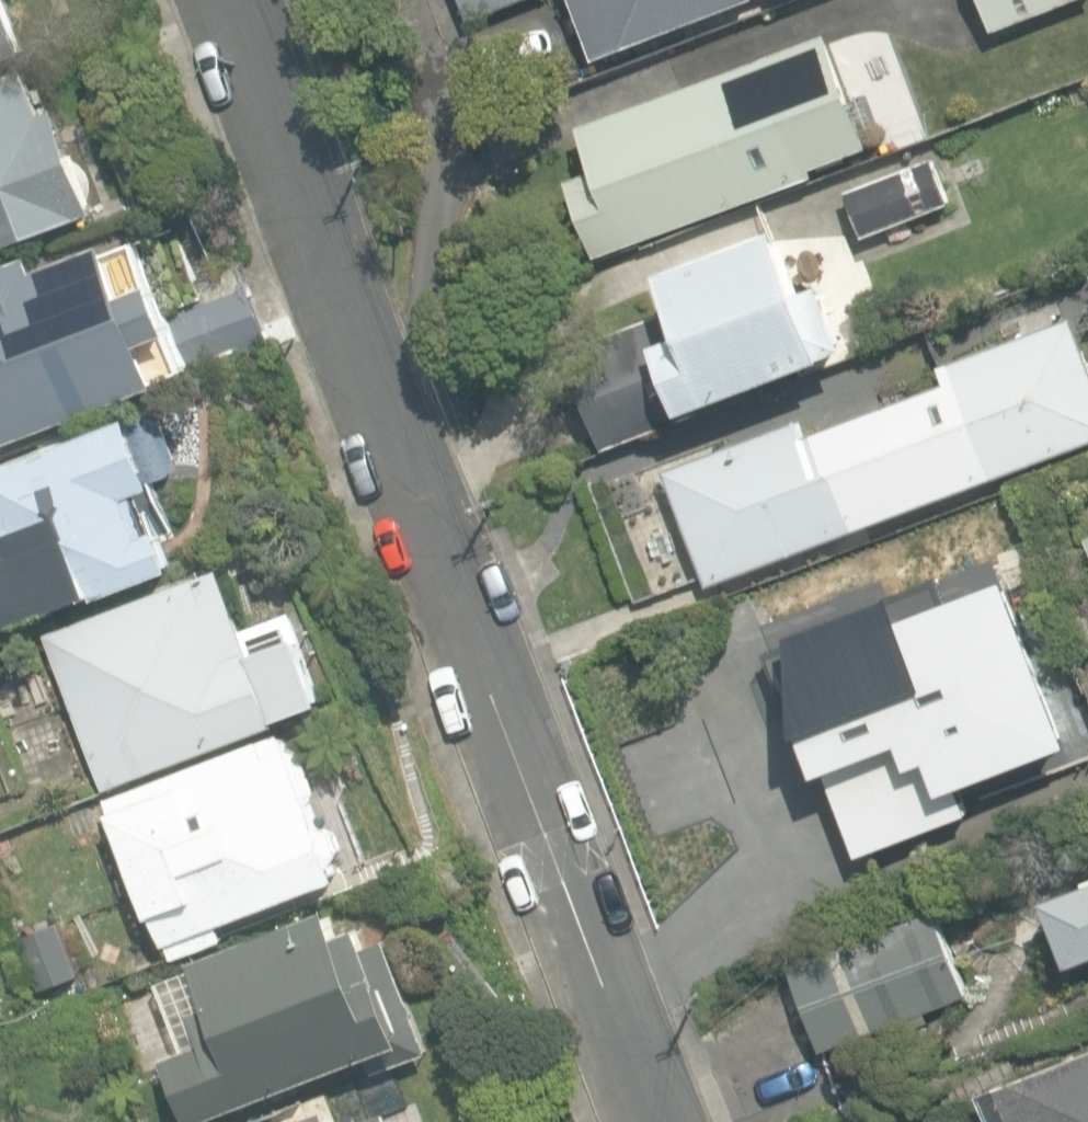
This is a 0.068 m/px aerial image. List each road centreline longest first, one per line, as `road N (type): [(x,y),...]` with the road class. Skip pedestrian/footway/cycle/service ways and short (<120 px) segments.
road 1 (residential): [(651,1121),(229,0)]

